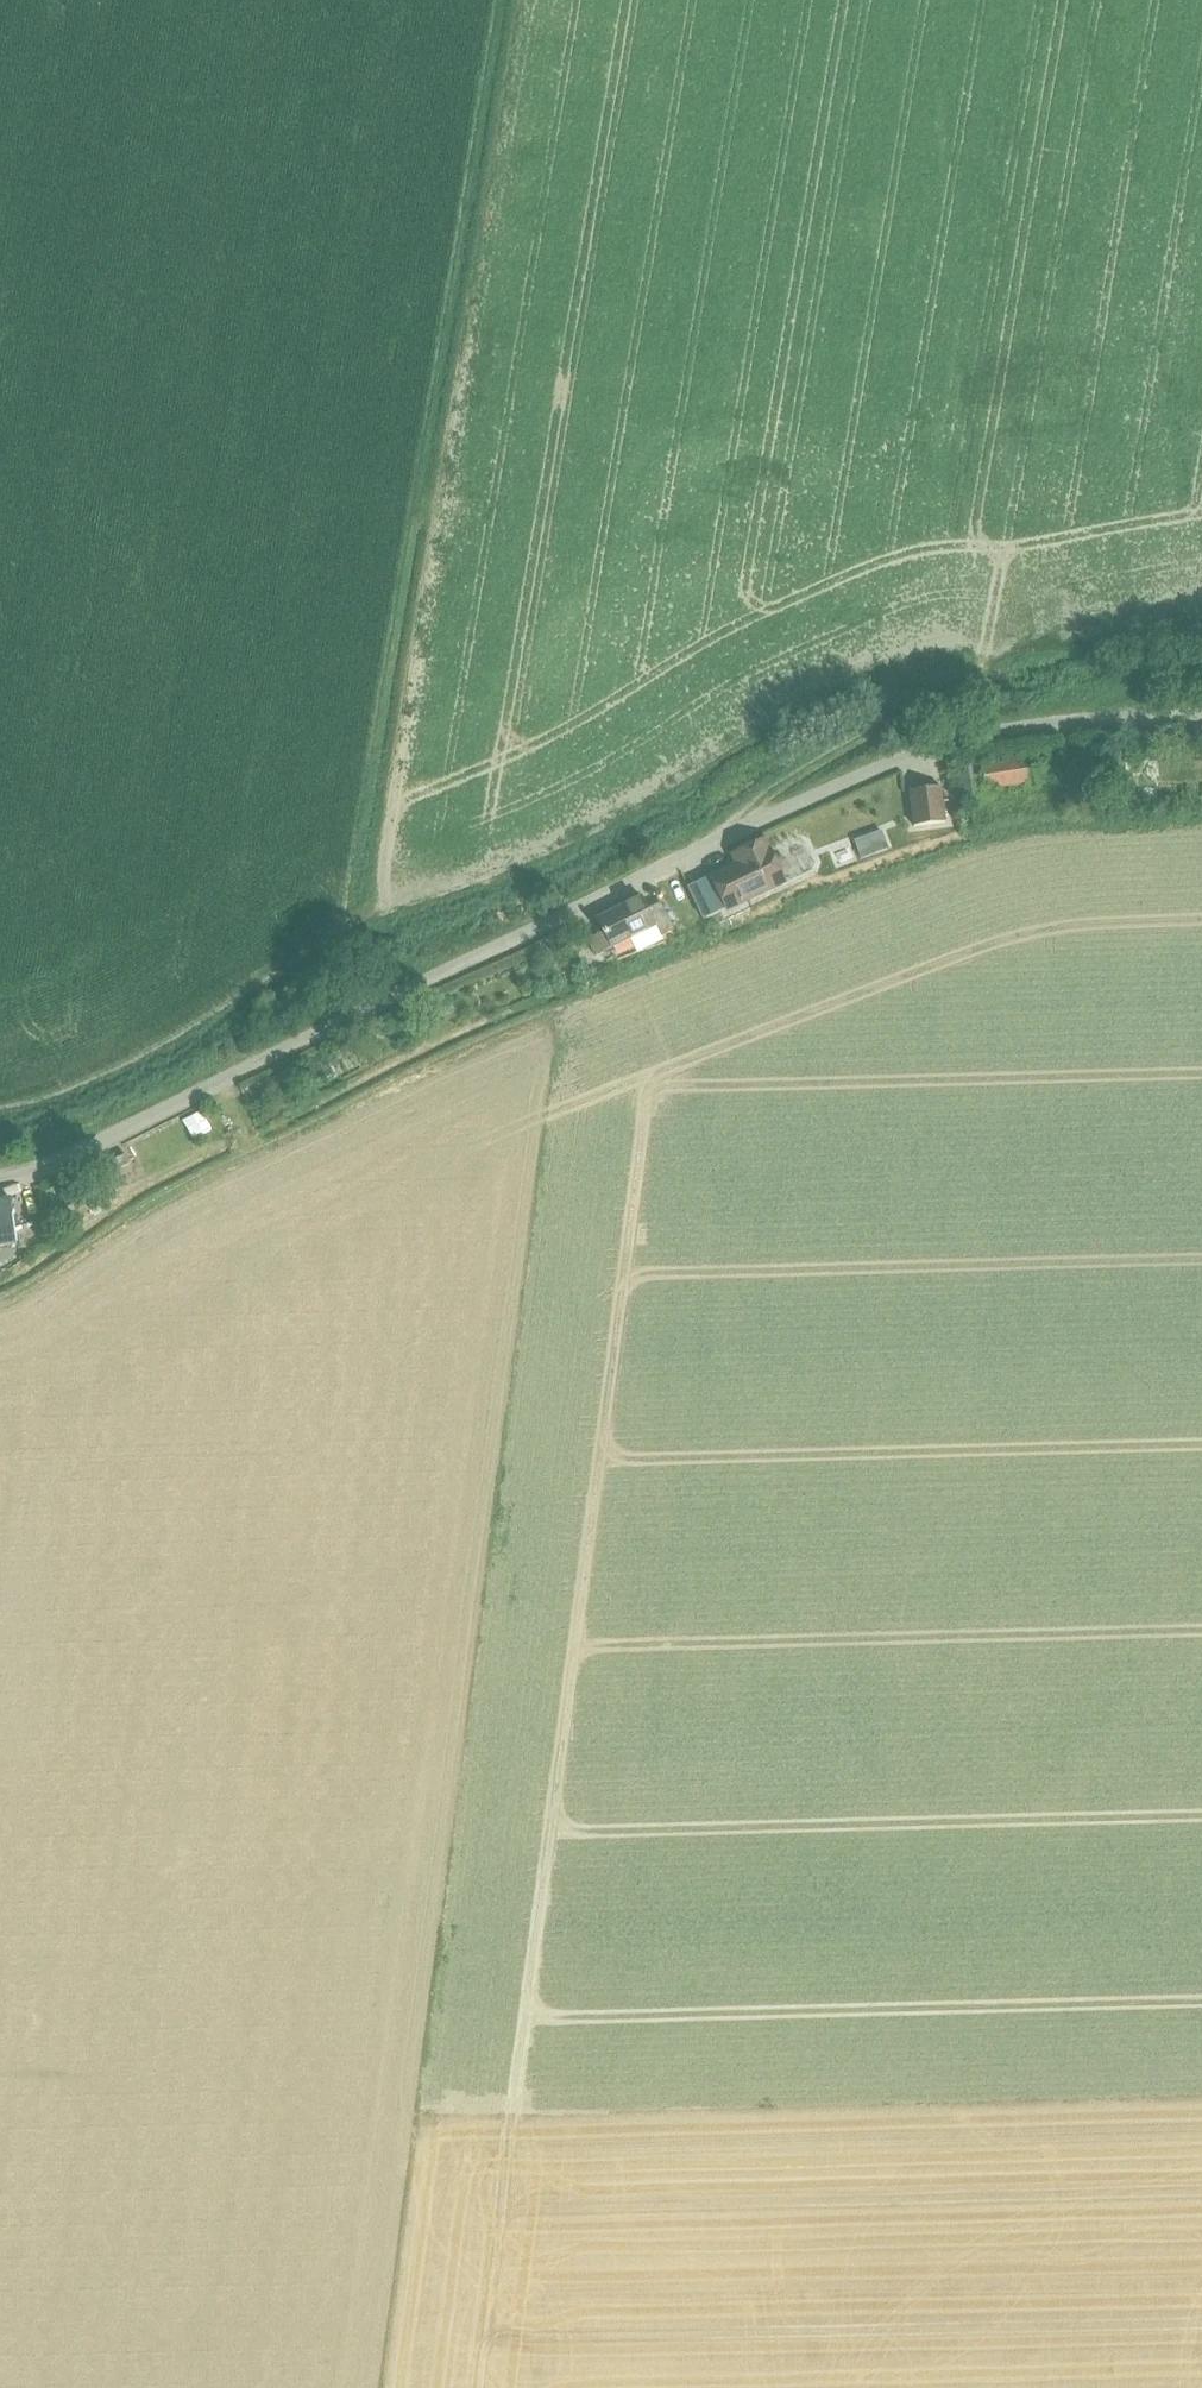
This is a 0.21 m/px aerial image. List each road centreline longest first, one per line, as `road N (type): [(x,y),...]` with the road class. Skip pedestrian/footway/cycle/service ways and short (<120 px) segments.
road 1 (unclassified): [(0,1180),(716,837),(942,746),(1063,722),(1201,714)]

